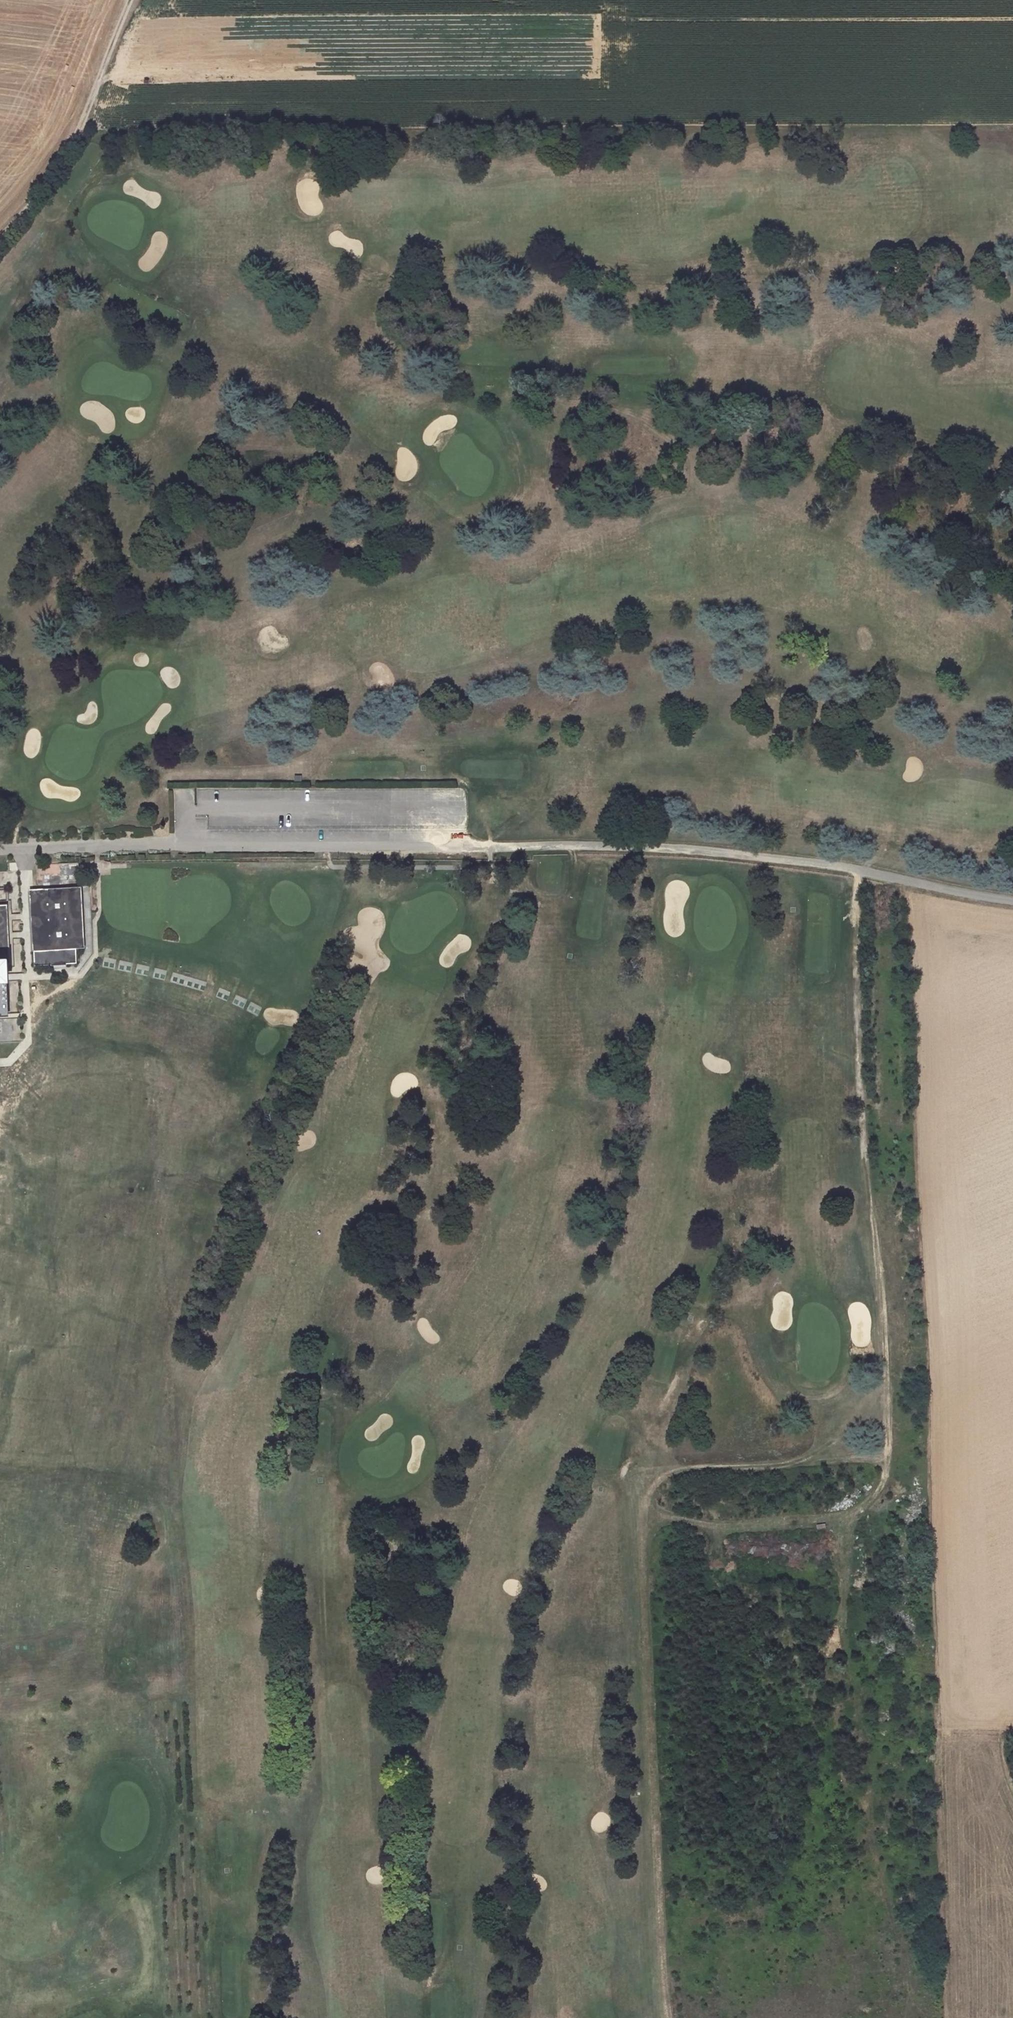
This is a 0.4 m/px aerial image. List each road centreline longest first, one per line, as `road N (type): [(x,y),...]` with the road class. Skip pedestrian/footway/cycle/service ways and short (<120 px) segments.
road 1 (track): [(491,849),(625,847),(753,858),(1012,898)]
road 2 (unclassified): [(0,849),(491,849)]
road 3 (track): [(0,238),(74,140),(130,0)]

